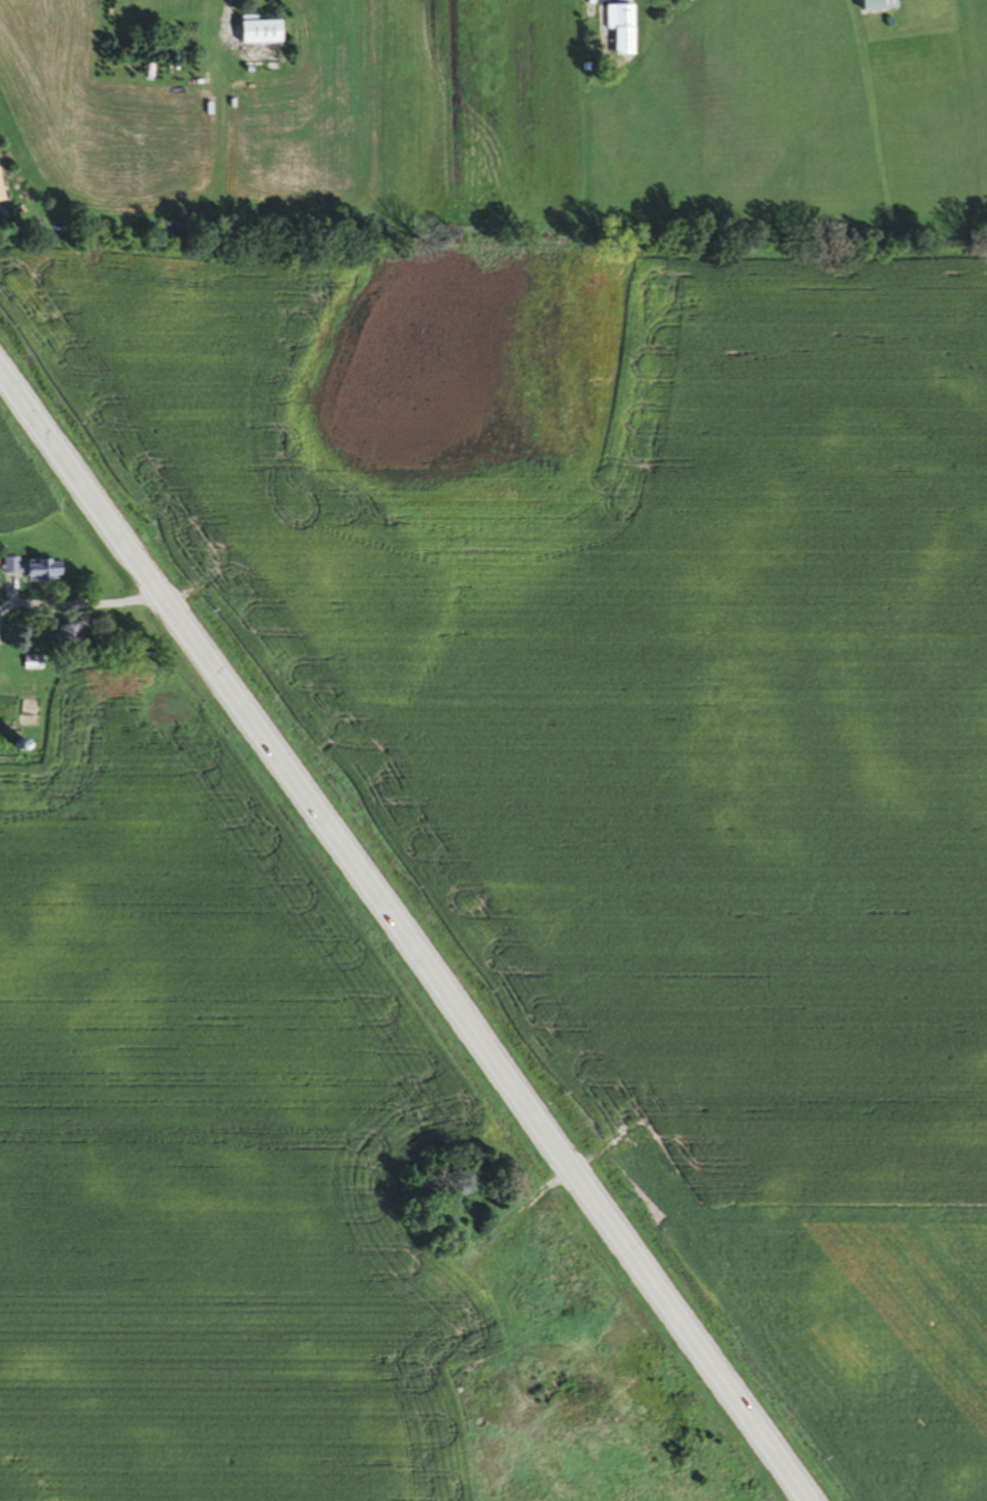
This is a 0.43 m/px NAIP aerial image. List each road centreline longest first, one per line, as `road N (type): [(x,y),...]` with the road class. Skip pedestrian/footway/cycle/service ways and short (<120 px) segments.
road 1 (primary): [(807,1500),(0,373)]

